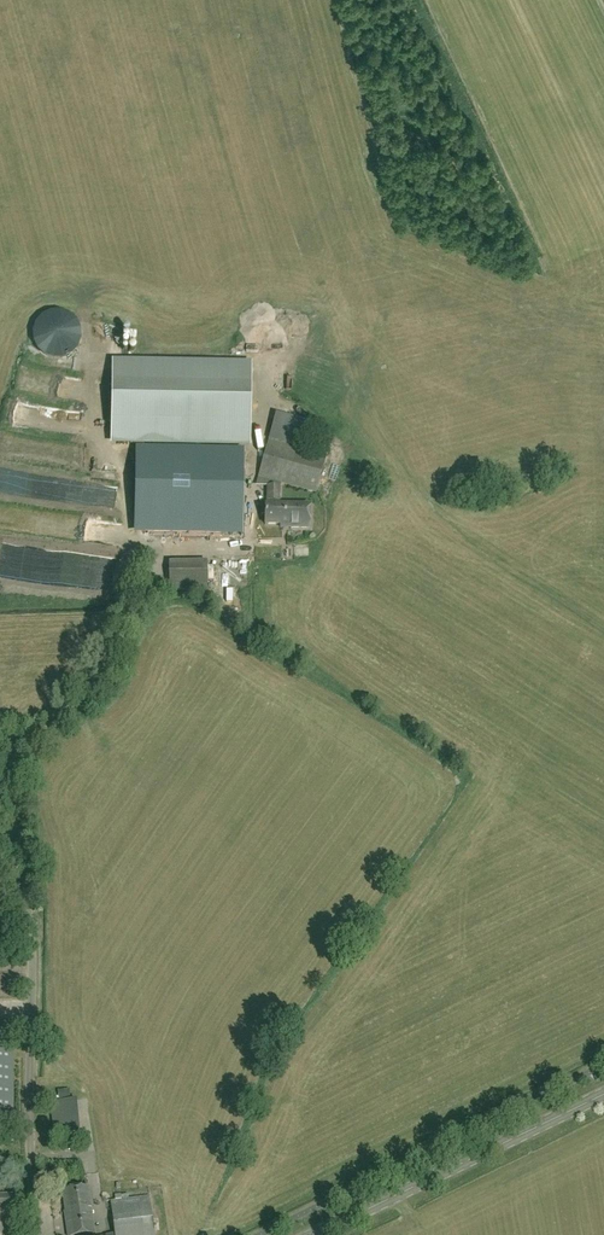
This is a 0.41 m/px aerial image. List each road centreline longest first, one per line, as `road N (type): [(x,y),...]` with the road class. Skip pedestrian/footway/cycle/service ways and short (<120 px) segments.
road 1 (unclassified): [(35,1234),(31,943),(10,821),(11,773)]
road 2 (tertiary): [(315,1234),(603,1095)]

